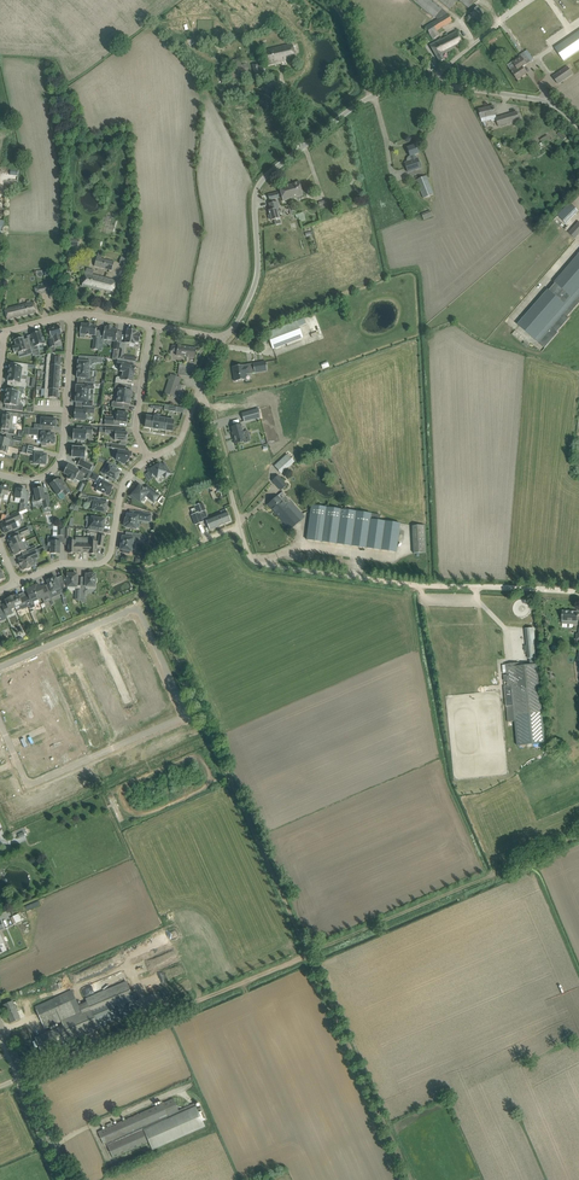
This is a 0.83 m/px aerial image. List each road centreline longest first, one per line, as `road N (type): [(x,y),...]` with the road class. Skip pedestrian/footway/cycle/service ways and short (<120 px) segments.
road 1 (track): [(408,1179),(138,572),(239,526)]
road 2 (track): [(578,838),(23,1077)]
road 3 (unclassified): [(578,127),(545,102),(428,84),(369,97),(261,182),(254,284),(223,338)]
road 4 (residential): [(0,668),(138,610),(187,715),(35,783),(24,778),(10,744)]
road 5 (track): [(578,593),(262,566)]
road 6 (residential): [(0,474),(35,479),(60,462),(72,316)]
road 7 (residential): [(17,582),(65,564),(105,562),(124,486),(149,458)]
road 8 (residential): [(262,566),(247,557),(199,395)]
road 9 (residential): [(149,458),(136,431),(150,324)]

